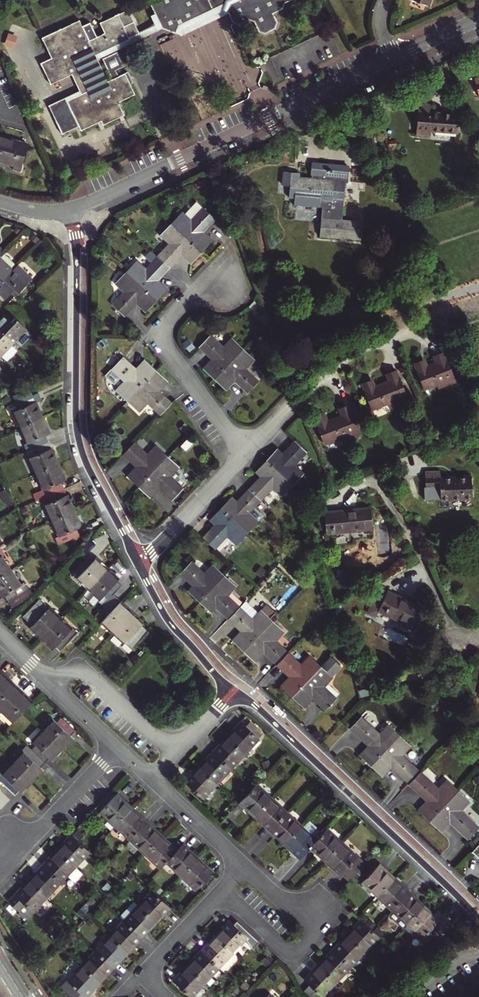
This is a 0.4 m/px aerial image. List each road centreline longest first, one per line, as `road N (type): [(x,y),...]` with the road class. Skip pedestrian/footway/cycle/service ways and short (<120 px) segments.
road 1 (residential): [(68,211),(78,249),(78,432),(141,564)]
road 2 (residential): [(68,211),(395,58)]
road 3 (residential): [(235,691),(264,708),(478,913)]
road 4 (residential): [(230,255),(169,324),(166,342),(245,457)]
road 5 (residential): [(247,867),(315,931),(293,956),(222,893)]
road 6 (residential): [(245,457),(338,364),(407,326)]
road 7 (residential): [(175,757),(77,664),(54,688)]
road 8 (residential): [(141,564),(175,625),(235,691)]
road 9 (residential): [(141,564),(245,457)]
road 10 (residential): [(30,842),(117,748)]
road 11 (residential): [(153,781),(247,867)]

